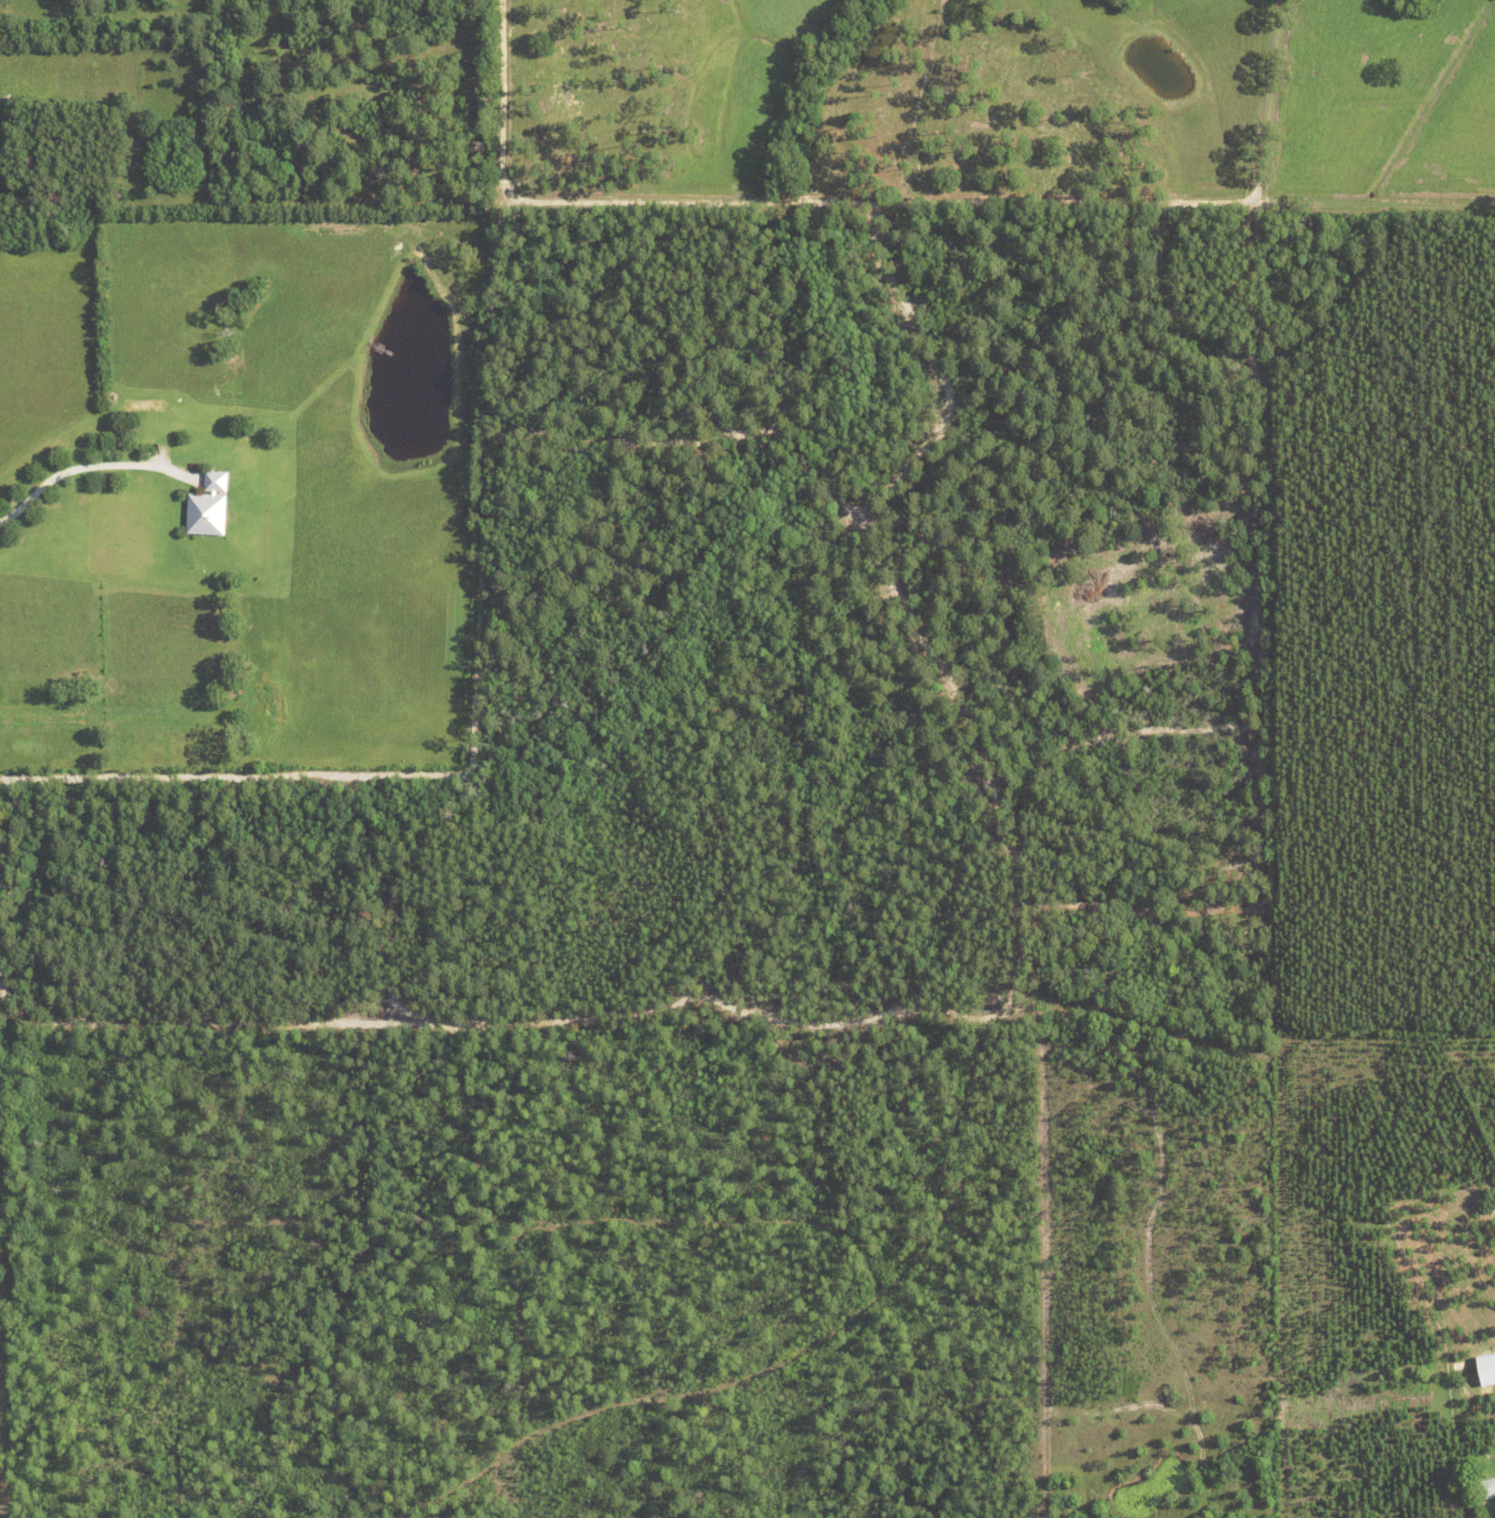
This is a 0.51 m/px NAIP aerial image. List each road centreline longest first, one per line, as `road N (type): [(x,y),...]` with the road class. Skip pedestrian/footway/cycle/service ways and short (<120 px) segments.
road 1 (residential): [(251,1517),(473,1364),(503,1334),(552,1179),(556,1046),(674,724),(695,705),(729,701)]

